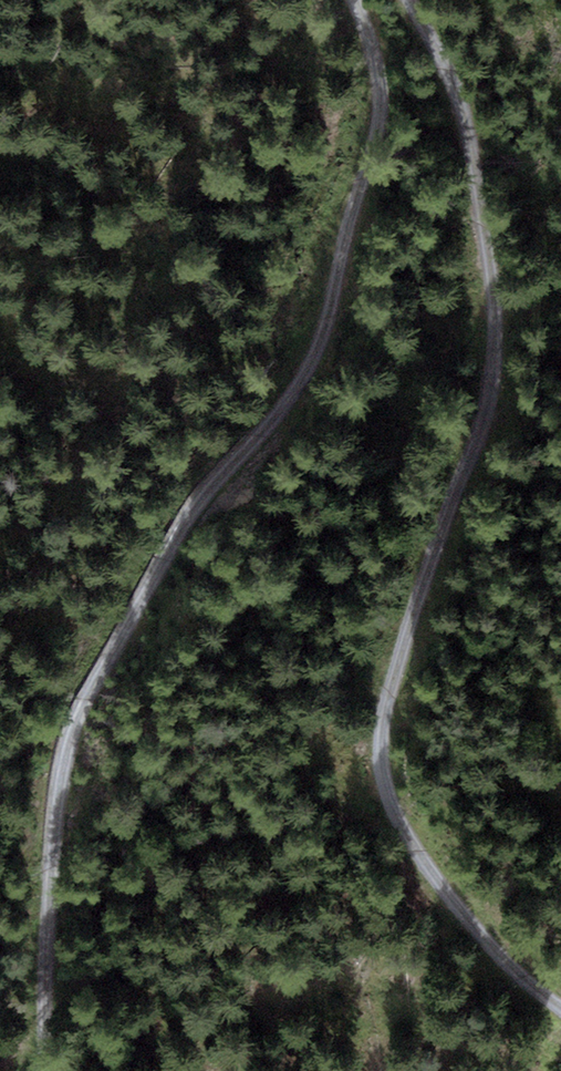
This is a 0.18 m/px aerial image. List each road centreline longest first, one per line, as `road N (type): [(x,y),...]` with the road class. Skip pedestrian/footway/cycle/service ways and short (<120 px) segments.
road 1 (track): [(42,1070),(60,781),(95,684),(195,508),(294,393),(324,336),(383,110),(355,0)]
road 2 (track): [(413,0),(460,104),(498,367),(486,427),(440,530),(383,722),(383,789),(448,889),(516,969),(560,1005)]

